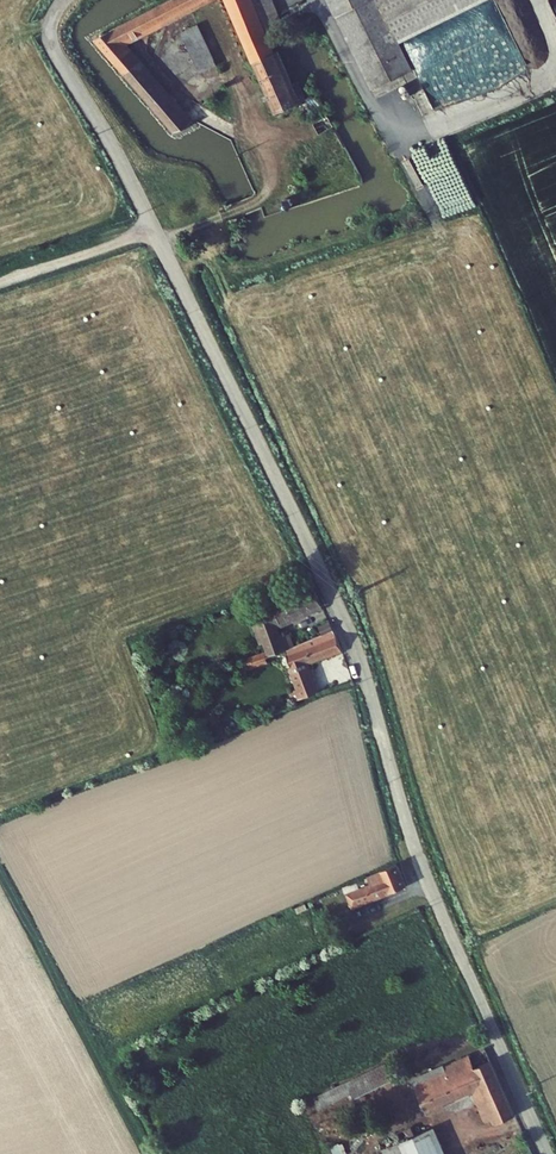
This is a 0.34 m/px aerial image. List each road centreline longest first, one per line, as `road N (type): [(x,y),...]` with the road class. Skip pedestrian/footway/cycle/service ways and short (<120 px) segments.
road 1 (unclassified): [(63,0),(52,44),(154,231),(352,639),(426,879),(547,1153)]
road 2 (track): [(107,1079),(0,871)]
road 3 (track): [(154,231),(0,283)]

